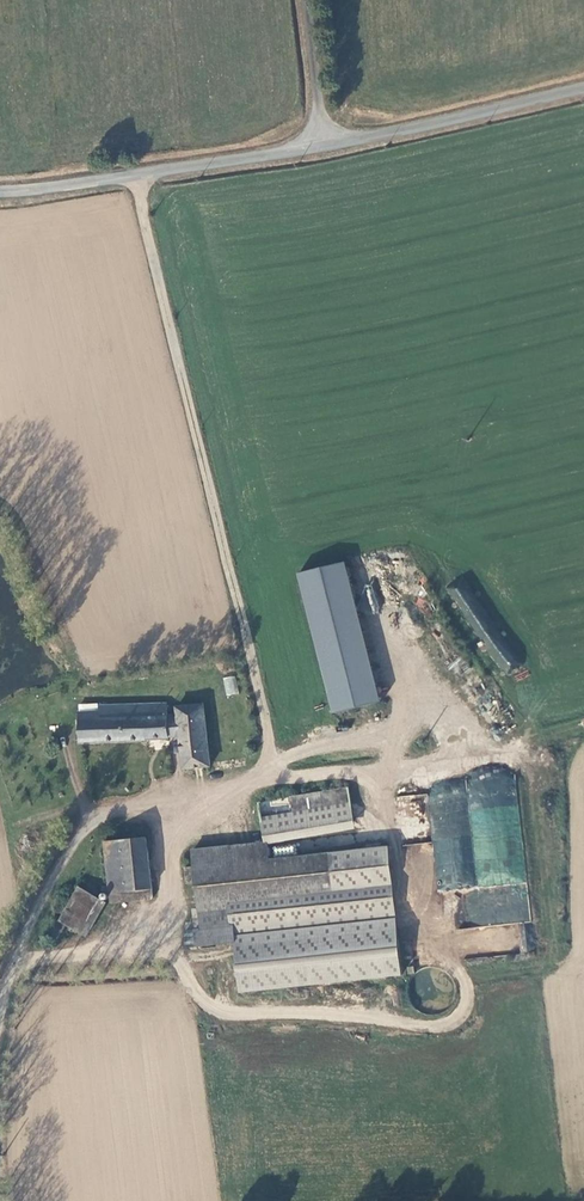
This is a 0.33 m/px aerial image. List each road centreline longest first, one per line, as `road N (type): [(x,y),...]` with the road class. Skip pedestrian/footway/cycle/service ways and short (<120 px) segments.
road 1 (track): [(96,823),(219,793),(252,777),(267,740),(132,174)]
road 2 (unclassified): [(326,143),(0,193)]
road 3 (unclassified): [(583,90),(326,143)]
road 4 (unclassified): [(0,1020),(32,920),(71,845),(96,823)]
road 5 (unclassified): [(326,143),(306,0)]

